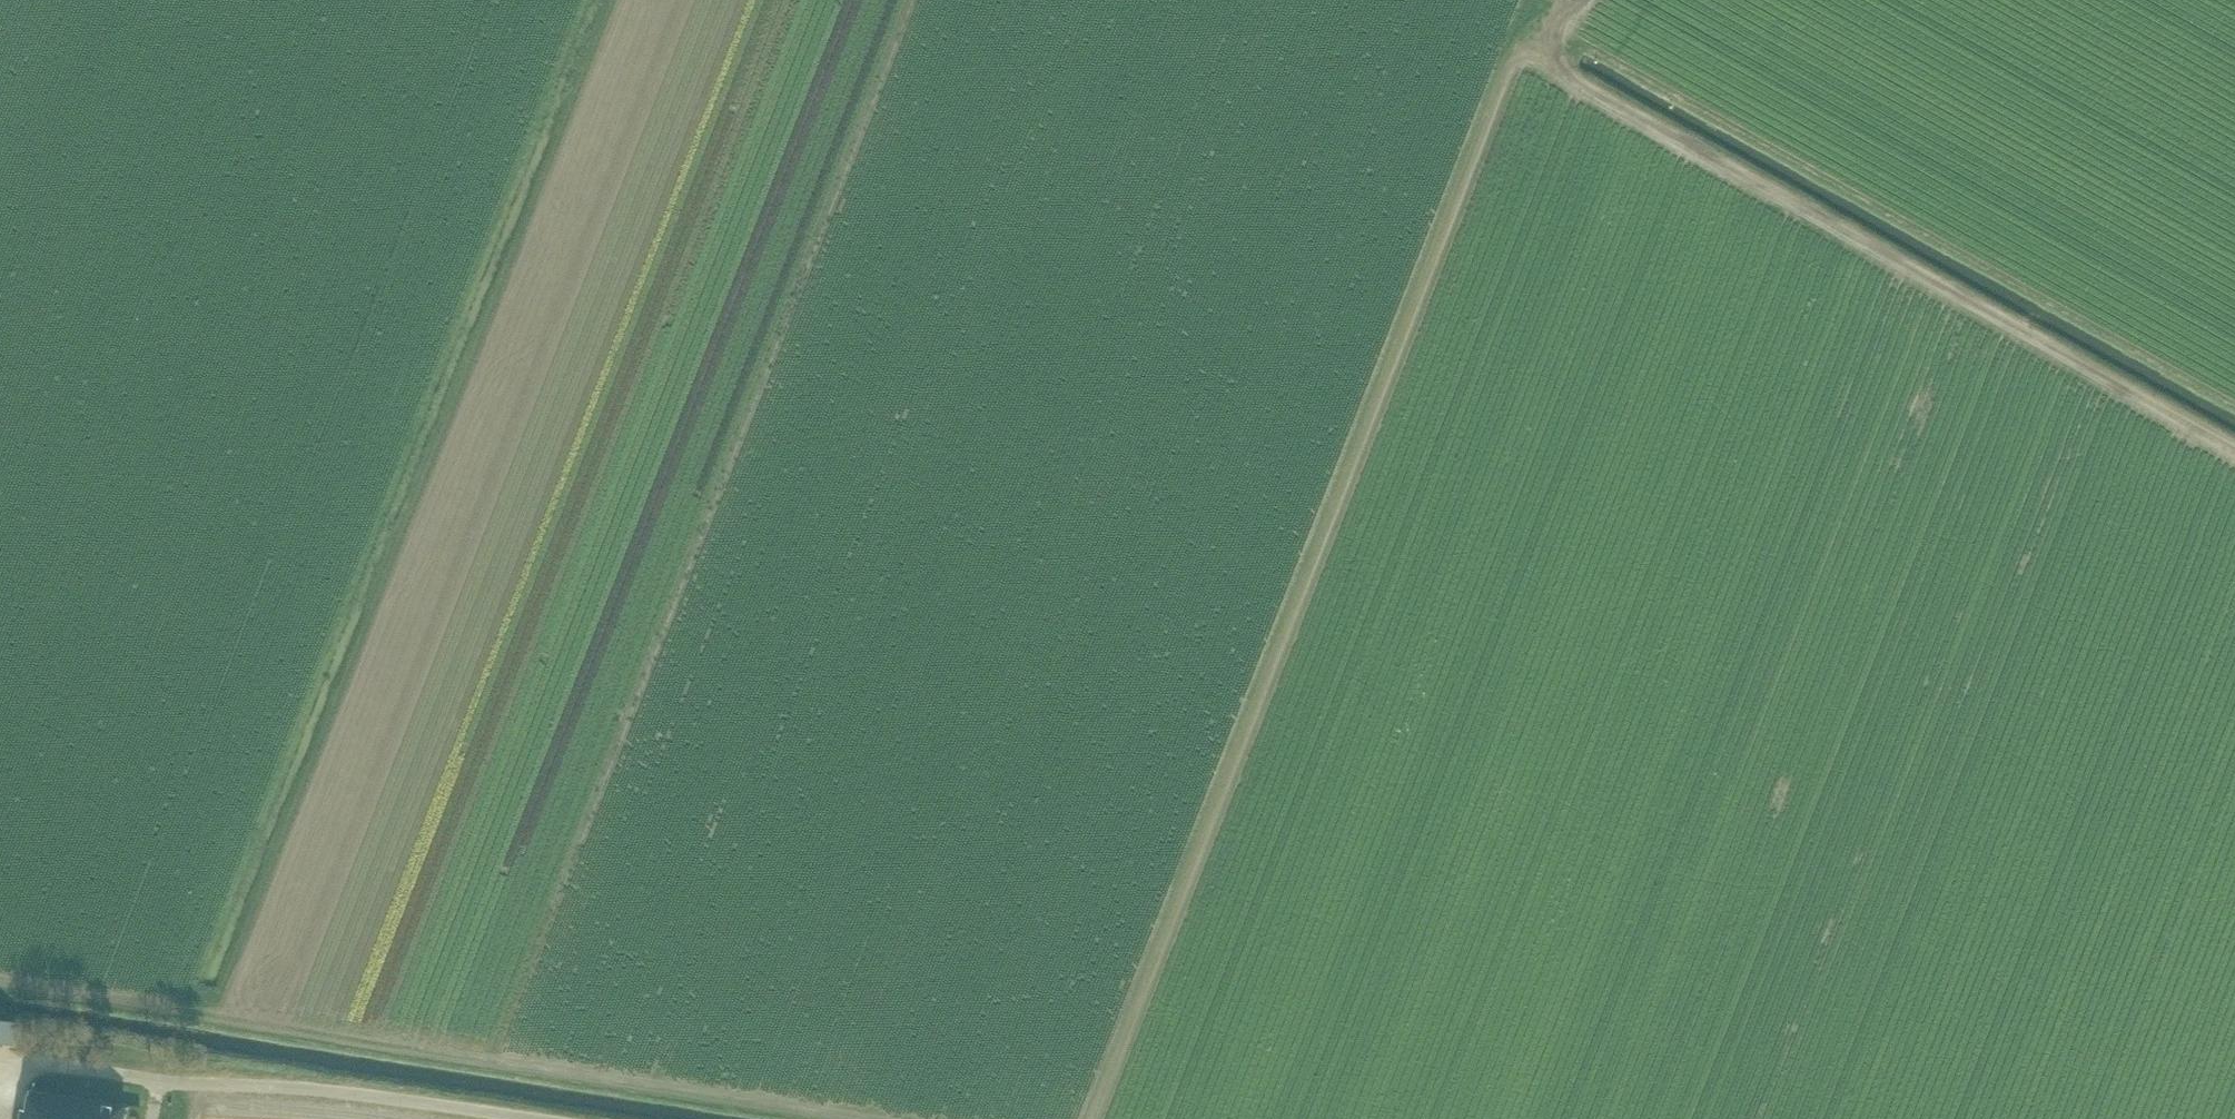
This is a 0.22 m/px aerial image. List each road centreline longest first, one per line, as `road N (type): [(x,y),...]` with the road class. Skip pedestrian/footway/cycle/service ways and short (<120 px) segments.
road 1 (track): [(2234,447),(1575,79),(1566,49),(1585,0)]
road 2 (track): [(0,1066),(176,1084),(310,1084)]
road 3 (unclassified): [(539,1118),(310,1084)]

